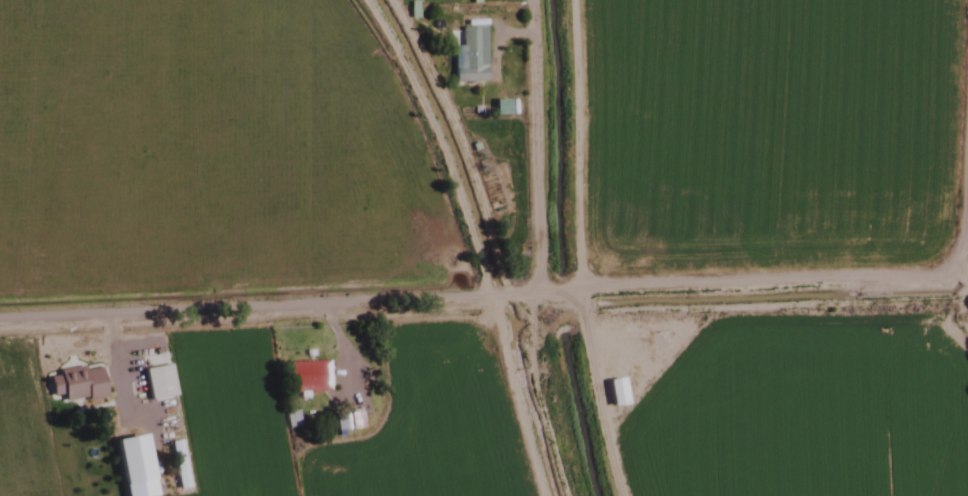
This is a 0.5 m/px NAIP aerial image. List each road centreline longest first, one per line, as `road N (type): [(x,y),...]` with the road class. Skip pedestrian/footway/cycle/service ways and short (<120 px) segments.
road 1 (residential): [(0,317),(518,291)]
road 2 (residential): [(565,295),(943,278)]
road 3 (residential): [(565,295),(624,495)]

